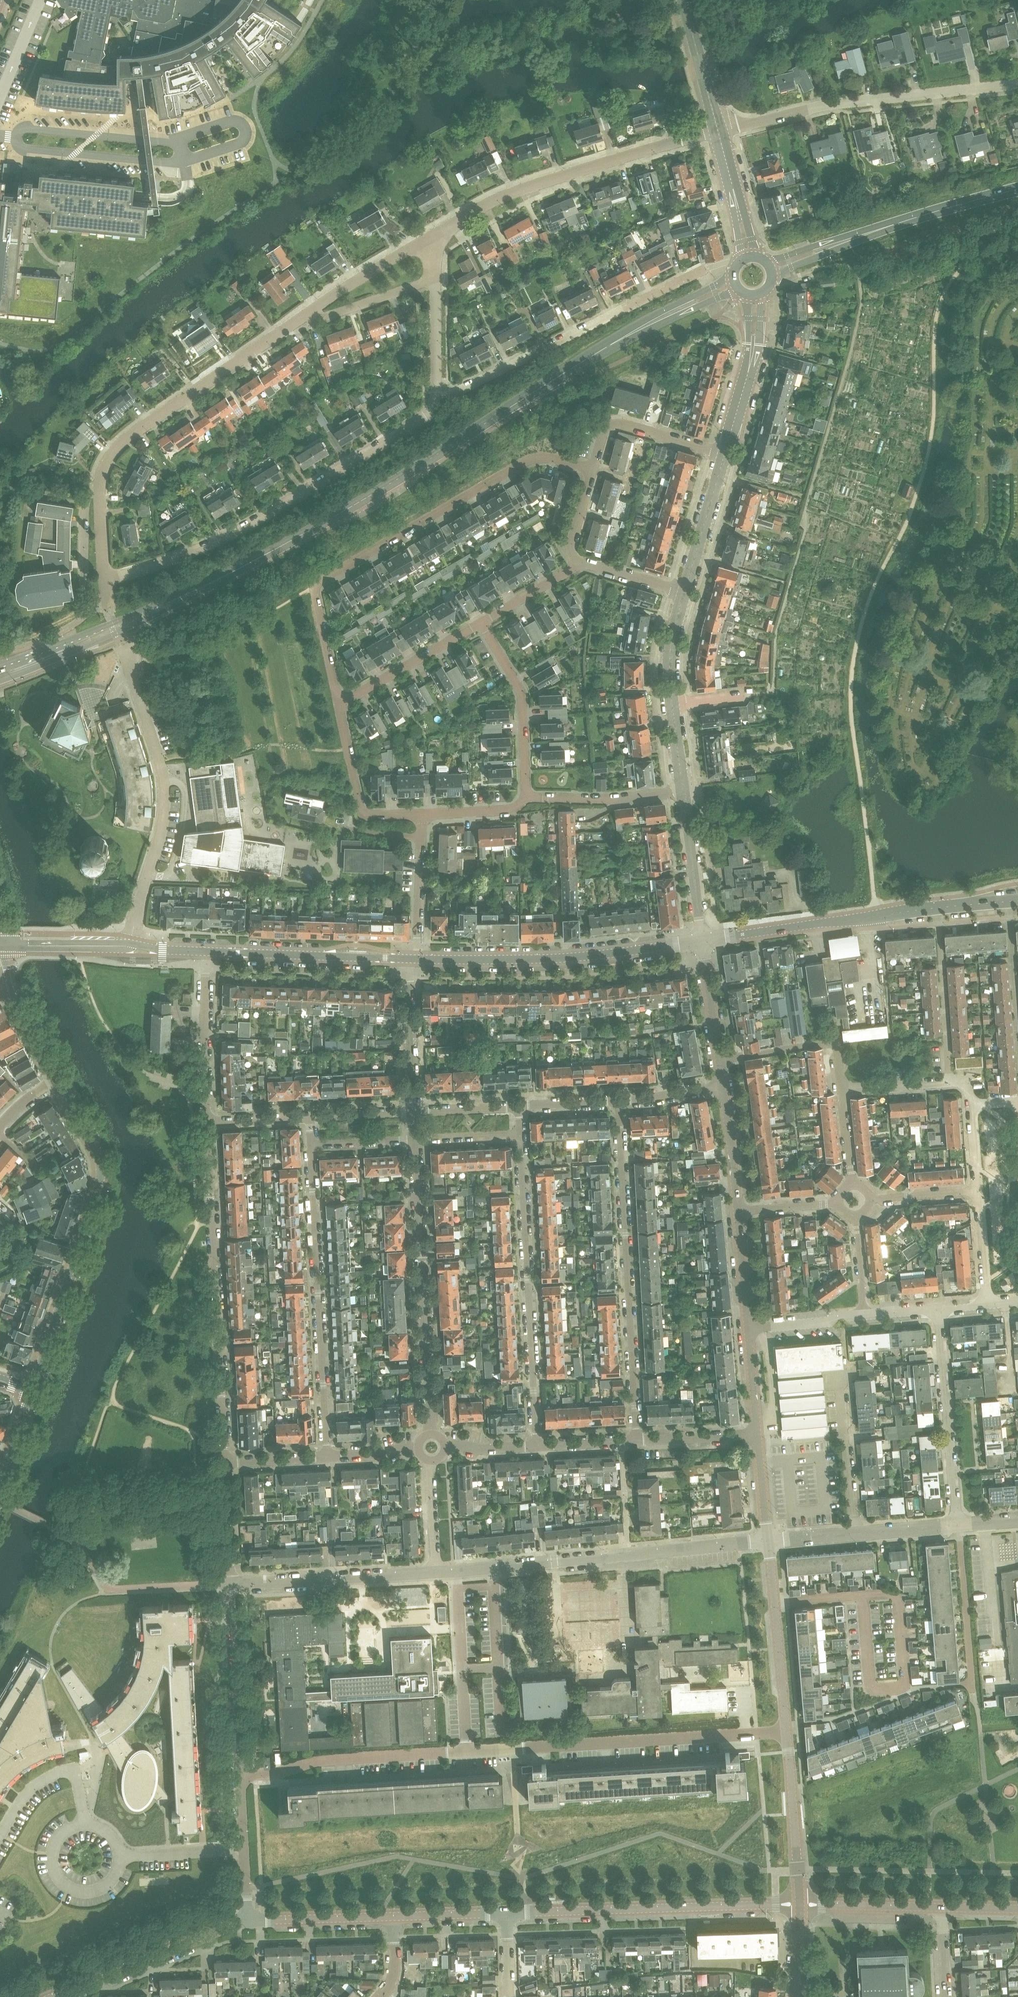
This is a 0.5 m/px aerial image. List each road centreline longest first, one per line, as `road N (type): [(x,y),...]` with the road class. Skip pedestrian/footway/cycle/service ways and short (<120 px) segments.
road 1 (residential): [(787,1732),(319,1760),(240,1775)]
road 2 (tertiary): [(181,598),(339,513),(619,339)]
road 3 (residential): [(593,470),(549,458),(525,461),(313,587),(339,705)]
road 4 (residential): [(106,581),(226,538),(426,416),(435,402)]
road 5 (residential): [(225,1462),(206,1121)]
road 6 (residential): [(636,1440),(618,1100)]
road 7 (residential): [(436,1572),(768,1541)]
road 8 (tertiary): [(34,1390),(102,1172),(57,1078)]
road 9 (residential): [(520,1133),(537,1446)]
road 10 (residential): [(311,1144),(327,1457)]
road 11 (residential): [(435,402),(709,268)]
road 12 (residential): [(719,129),(840,103),(1017,84)]
road 13 (residential): [(439,232),(525,188),(719,129)]
road 14 (residential): [(129,945),(164,795),(125,656)]
road 15 (residential): [(431,1434),(416,1138)]
road 16 (residential): [(507,1913),(800,1905)]
road 17 (residential): [(702,940),(562,957),(418,957)]
road 18 (residential): [(100,489),(118,446),(312,311)]
road 19 (residential): [(957,1525),(938,1309)]
road 20 (residential): [(54,1996),(247,1920)]
road 21 (residential): [(231,1584),(436,1572)]
road 22 (residential): [(406,957),(207,951)]
road 23 (tertiary): [(0,680),(181,598)]
road 24 (tertiary): [(181,598),(0,667)]
road 25 (residential): [(787,1732),(768,1541)]
road 26 (residential): [(240,1775),(231,1584)]
road 27 (residential): [(481,622),(521,693),(527,797)]
road 28 (residential): [(937,907),(948,1082)]
road 29 (residential): [(800,1905),(787,1732)]
road 30 (residential): [(206,1121),(207,951)]
road 31 (residential): [(593,470),(607,427),(617,423),(725,452)]
road 32 (residential): [(339,705),(363,812),(421,813)]
road 33 (residential): [(339,705),(481,622)]
road 34 (residential): [(0,1836),(32,1787),(75,1769),(85,1824)]
road 35 (residential): [(841,1087),(832,1043),(720,1060)]
road 36 (residential): [(853,1534),(839,1377)]
road 37 (residential): [(959,1525),(972,1682)]
road 38 (residential): [(527,797),(683,791)]
road 39 (residential): [(414,1112),(406,957)]
road 40 (residential): [(85,1824),(54,1846),(63,1883),(82,1892),(103,1887),(120,1856)]
road 41 (residential): [(702,940),(683,791)]
road 42 (residential): [(312,311),(439,232)]
road 43 (residential): [(247,1920),(393,1916)]
road 44 (tertiary): [(57,1078),(16,1003),(0,945)]
road 45 (residential): [(100,489),(83,508),(84,572),(97,597),(106,599),(106,581)]
road 46 (residential): [(685,591),(725,452)]
road 47 (residential): [(418,957),(421,813)]
road 48 (residential): [(800,1905),(942,1908)]
road 49 (residential): [(1017,1037),(1009,902)]
road 50 (residential): [(719,129),(681,0)]
road 51 (tertiary): [(888,226),(1017,189)]
road 52 (tertiary): [(733,275),(619,339)]
road 53 (residential): [(312,311),(329,316),(434,278)]
road 54 (unclassified): [(702,940),(830,922)]
road 55 (tertiary): [(619,339),(738,289)]
road 56 (residential): [(129,945),(0,944)]
road 57 (tertiary): [(888,226),(766,261)]
road 58 (tertiary): [(772,275),(888,226)]
road 59 (residential): [(738,1210),(723,1085)]
road 60 (residential): [(120,1856),(244,1850)]
road 61 (residential): [(435,402),(434,278)]
road 62 (residential): [(231,1584),(225,1462)]
road 63 (residential): [(720,1060),(702,940)]
road 64 (residential): [(636,1440),(757,1434)]

